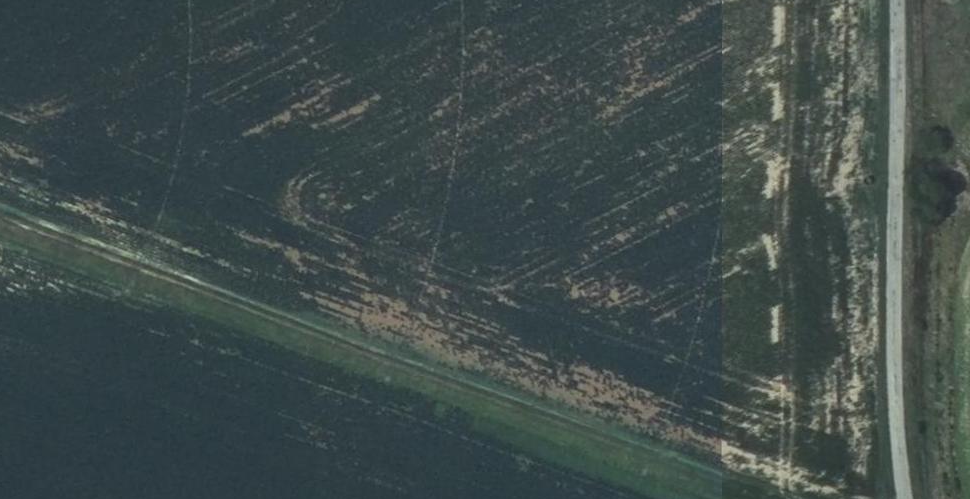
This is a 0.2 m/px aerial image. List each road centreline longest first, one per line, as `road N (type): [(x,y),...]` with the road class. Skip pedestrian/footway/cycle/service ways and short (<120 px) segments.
road 1 (unclassified): [(904,498),(894,339),(896,0)]

